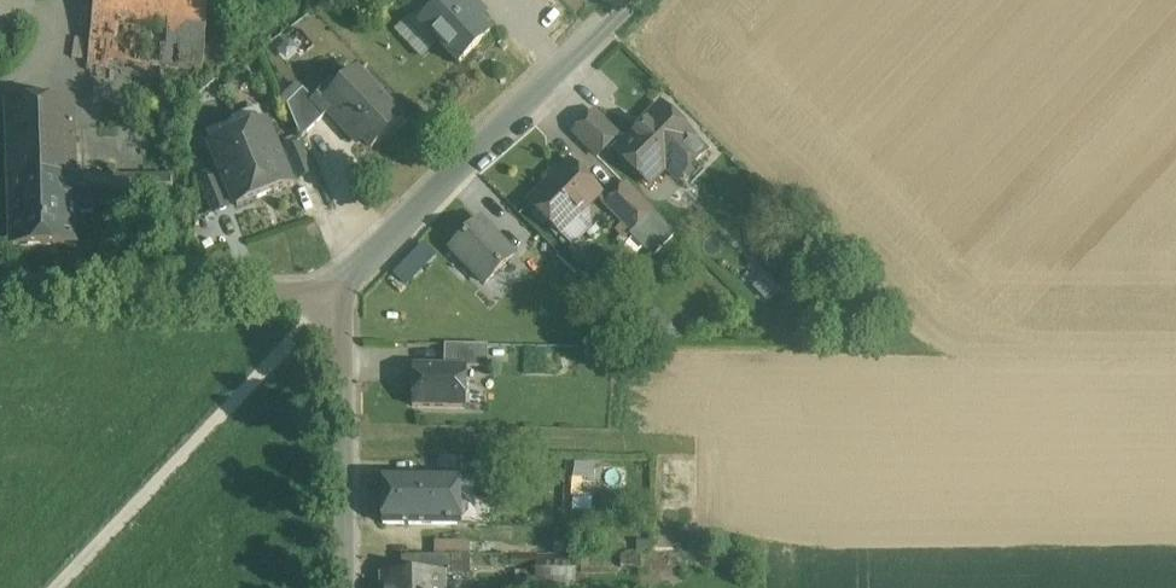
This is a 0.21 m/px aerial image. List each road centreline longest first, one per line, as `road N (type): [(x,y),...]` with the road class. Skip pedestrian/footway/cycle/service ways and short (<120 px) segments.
road 1 (tertiary): [(338,293),(625,0)]
road 2 (tertiary): [(338,293),(0,300)]
road 3 (tertiary): [(343,587),(338,293)]

